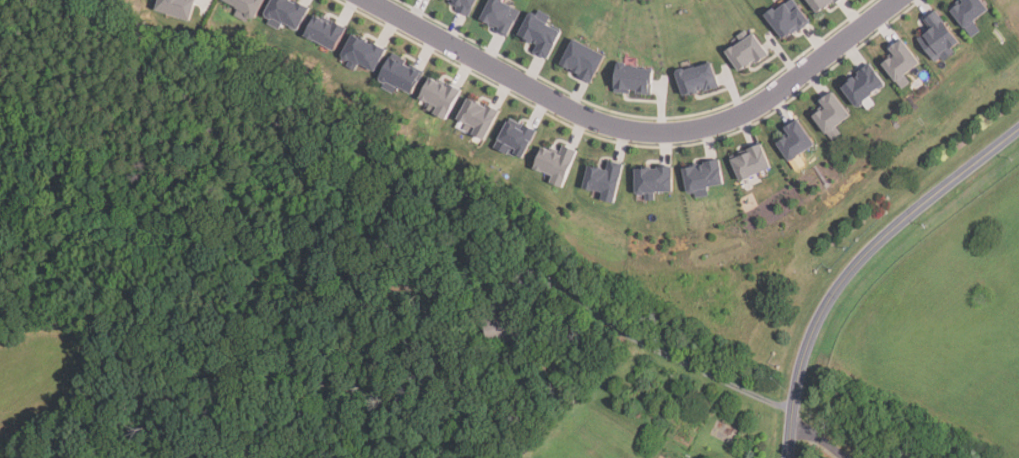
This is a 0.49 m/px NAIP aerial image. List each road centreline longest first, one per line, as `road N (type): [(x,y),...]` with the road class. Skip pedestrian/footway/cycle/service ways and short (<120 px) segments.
road 1 (residential): [(896,0),(741,115),(672,132),(638,132),(576,112),(368,0)]
road 2 (residential): [(788,457),(804,355),(831,298),(876,244),(1018,129)]

